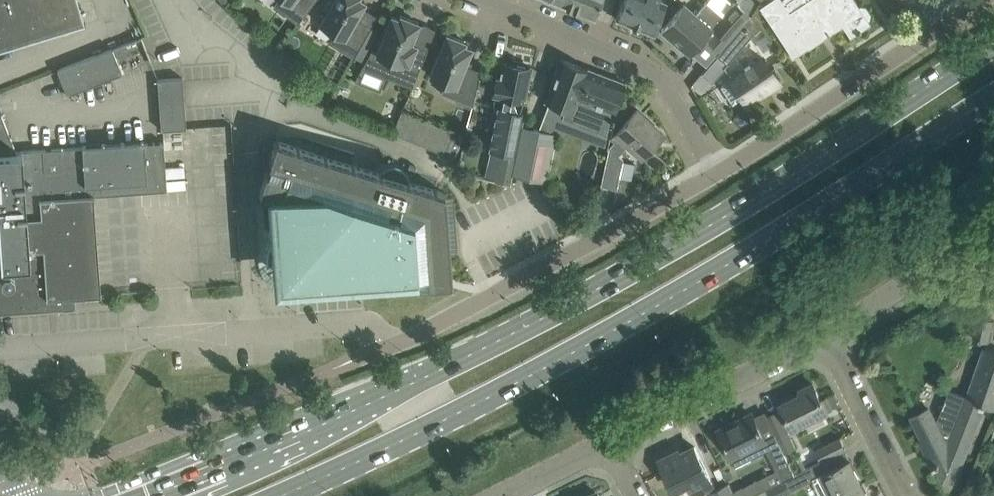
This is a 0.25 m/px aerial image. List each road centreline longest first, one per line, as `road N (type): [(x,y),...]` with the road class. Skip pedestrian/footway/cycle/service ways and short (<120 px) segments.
road 1 (secondary): [(993,47),(654,256),(499,341),(145,495)]
road 2 (secondary): [(281,495),(557,363),(993,97)]
road 3 (unclassified): [(0,348),(359,325),(376,330),(389,347),(716,174)]
road 4 (residential): [(716,174),(652,72),(486,0)]
road 5 (unclassified): [(716,174),(949,24)]
road 6 (residential): [(609,442),(828,330)]
road 7 (residential): [(909,495),(828,330)]
road 8 (residential): [(993,281),(931,274),(828,330)]

